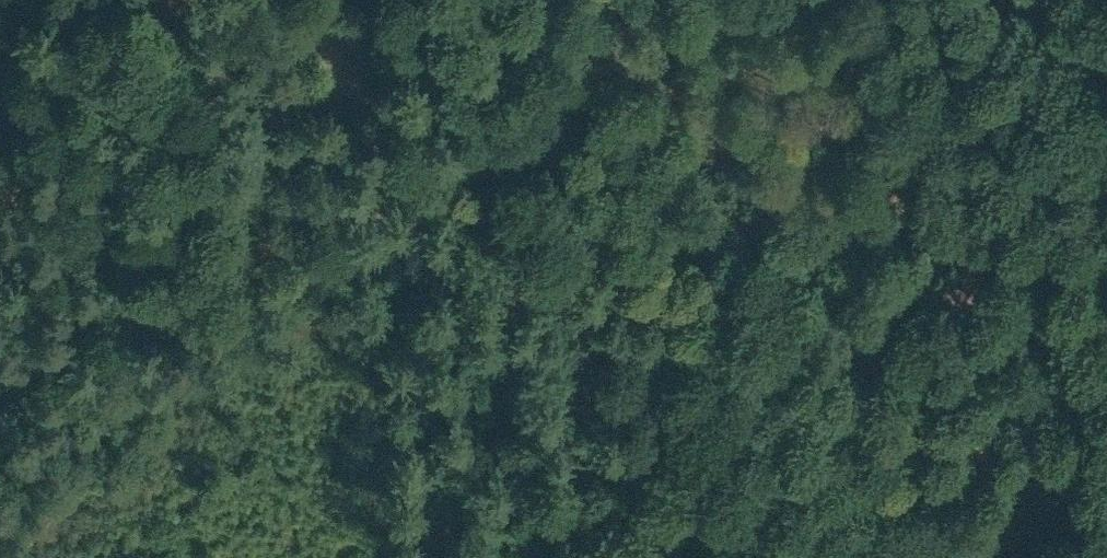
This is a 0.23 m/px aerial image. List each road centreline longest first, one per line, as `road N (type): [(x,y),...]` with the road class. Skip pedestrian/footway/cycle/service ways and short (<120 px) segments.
road 1 (track): [(542,104),(746,557)]
road 2 (track): [(257,230),(535,87)]
road 3 (track): [(0,366),(257,230)]
road 4 (track): [(542,104),(787,0)]
road 5 (track): [(257,230),(138,0)]

